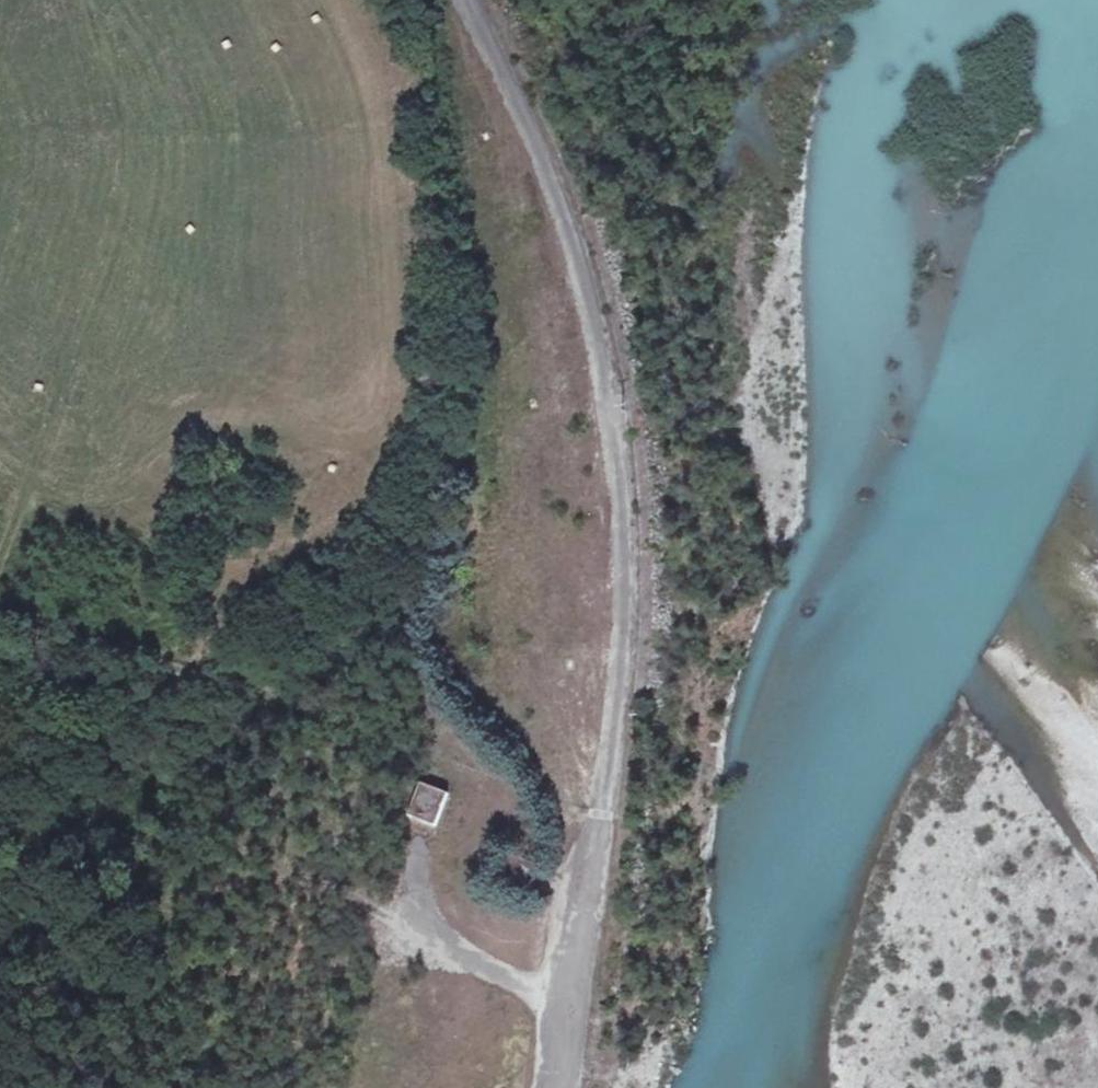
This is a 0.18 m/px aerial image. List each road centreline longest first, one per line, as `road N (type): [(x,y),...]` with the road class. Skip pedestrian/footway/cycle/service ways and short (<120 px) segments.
road 1 (track): [(471,0),(554,166),(593,301),(620,466),(629,599),(564,1087)]

